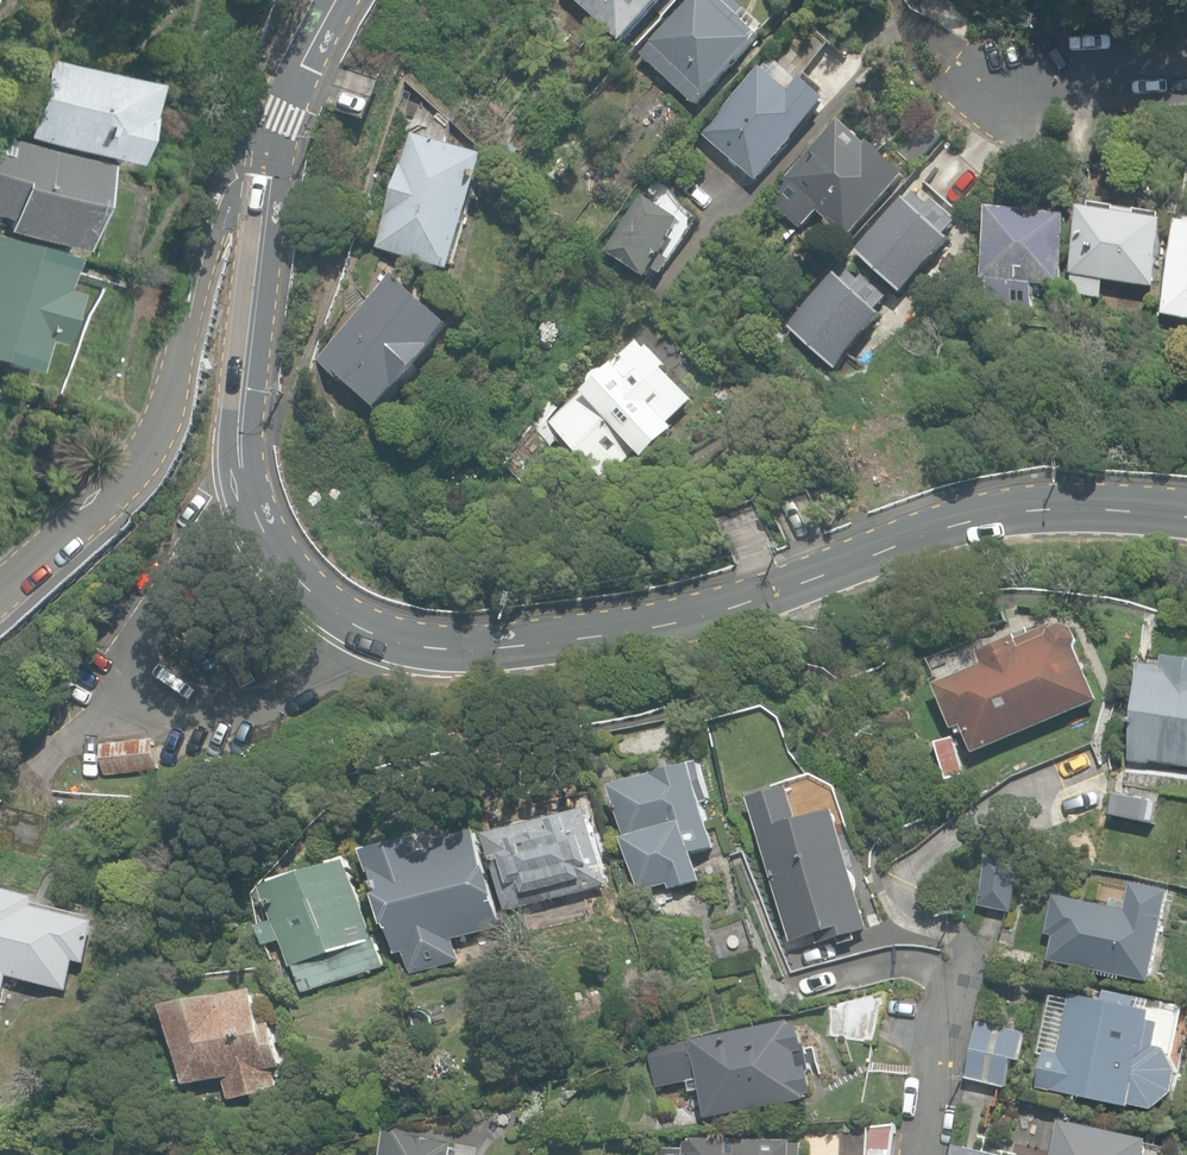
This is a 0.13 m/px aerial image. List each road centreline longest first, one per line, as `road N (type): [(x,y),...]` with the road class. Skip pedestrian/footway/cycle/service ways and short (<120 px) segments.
road 1 (secondary): [(337,616),(428,651),(545,648),(771,598),(978,518),(1050,506),(1186,518)]
road 2 (residential): [(0,594),(73,533),(147,447),(171,392),(222,198),(238,179),(272,167)]
road 3 (secondary): [(272,167),(241,462)]
road 4 (unclassified): [(337,616),(332,645),(312,669),(250,703),(181,706),(124,679)]
road 5 (unclassified): [(124,679),(131,637),(241,462)]
road 6 (residential): [(1186,60),(1091,66),(984,95)]
road 7 (secondary): [(241,462),(271,549),(337,616)]
road 8 (secondary): [(338,0),(280,118),(272,167)]
road 9 (residential): [(927,1154),(950,985)]

